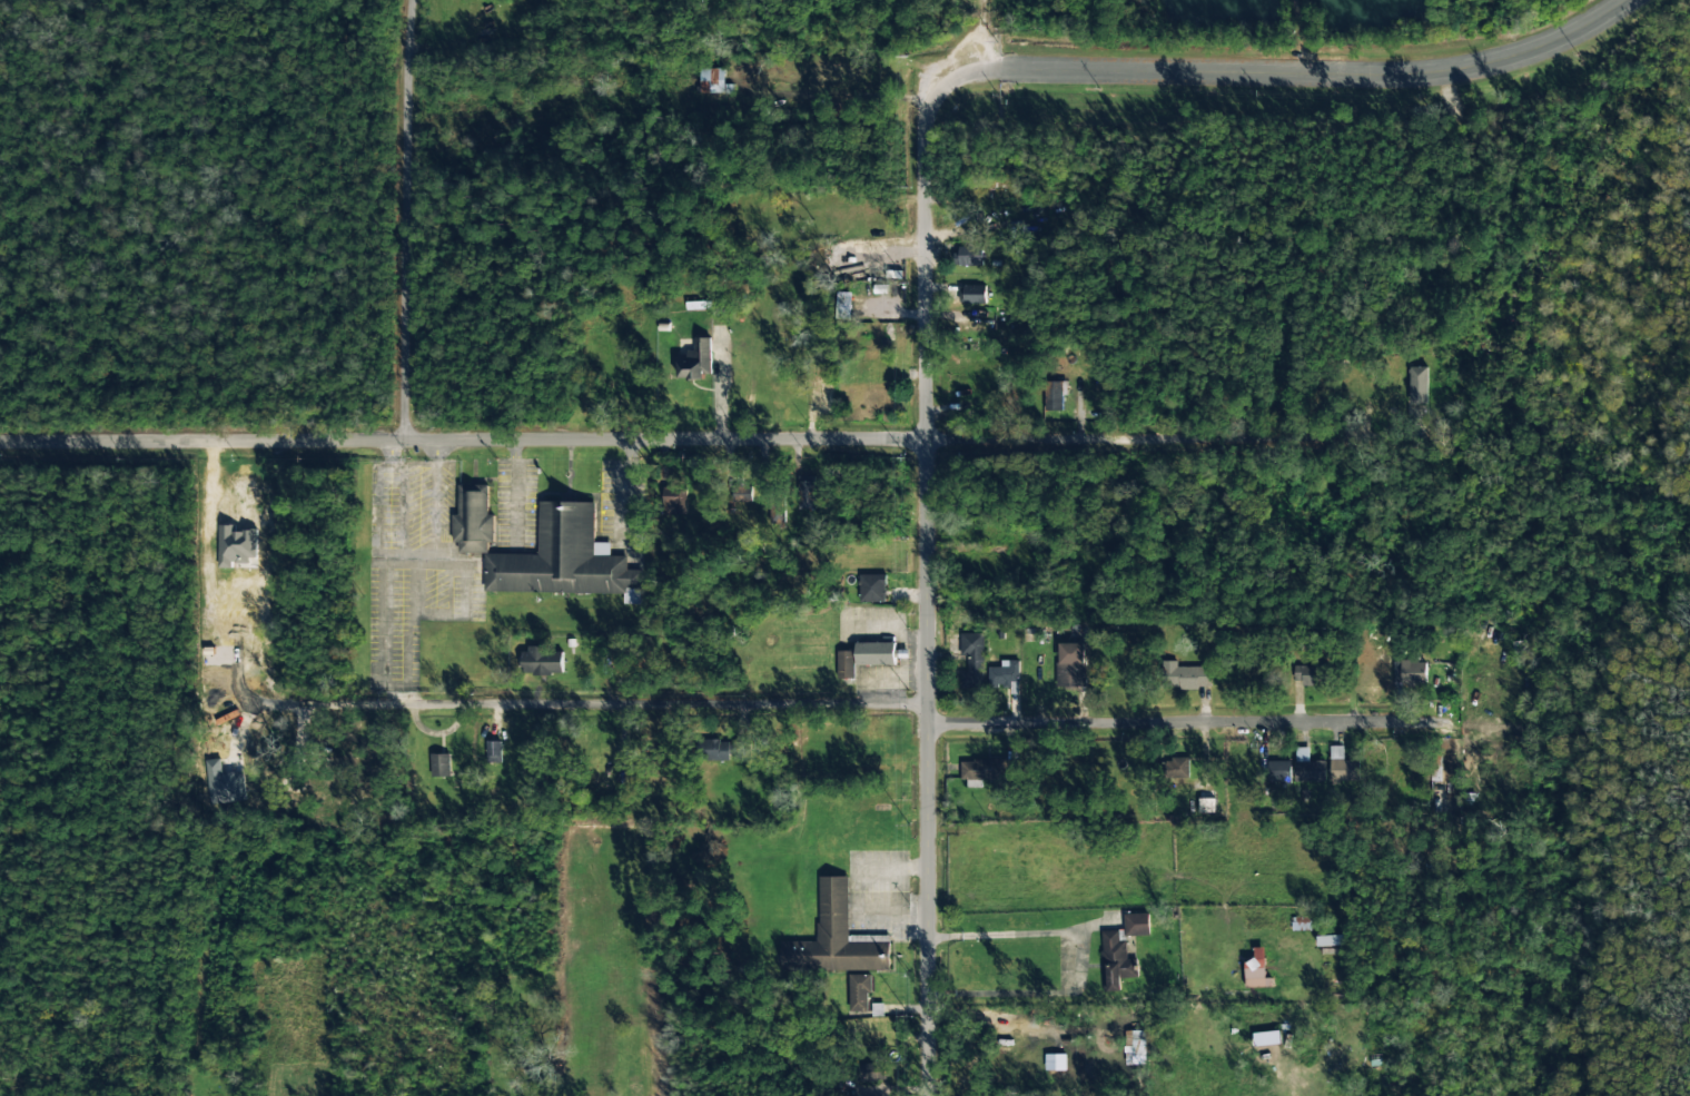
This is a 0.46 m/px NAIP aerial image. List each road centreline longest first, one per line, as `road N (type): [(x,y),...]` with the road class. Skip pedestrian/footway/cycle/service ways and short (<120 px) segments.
road 1 (residential): [(1352,442),(0,446)]
road 2 (residential): [(930,1095),(922,119),(948,82),(1034,63)]
road 3 (residential): [(928,709),(306,710)]
road 4 (residential): [(1034,63),(1493,62),(1584,26),(1622,0)]
road 5 (residential): [(1452,725),(928,728)]
road 6 (residential): [(393,445),(391,0)]

